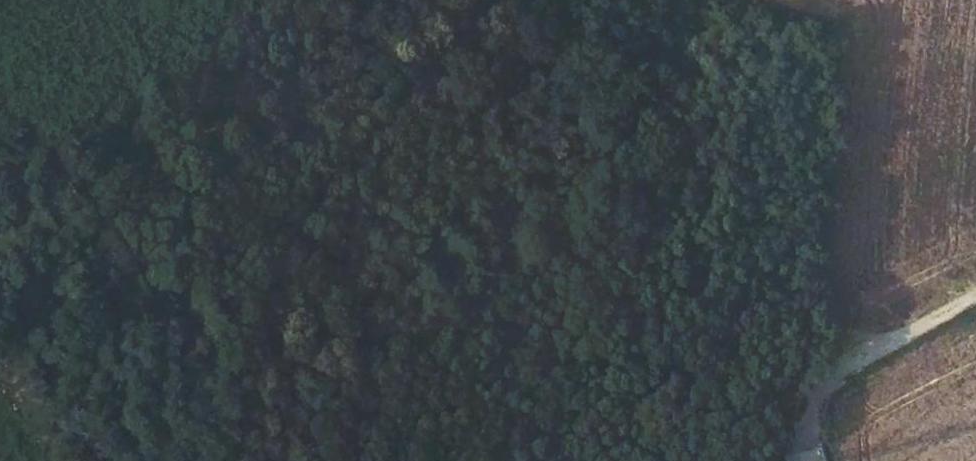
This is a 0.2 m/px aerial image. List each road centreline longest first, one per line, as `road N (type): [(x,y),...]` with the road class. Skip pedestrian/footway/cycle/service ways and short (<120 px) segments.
road 1 (track): [(975,293),(844,342)]

